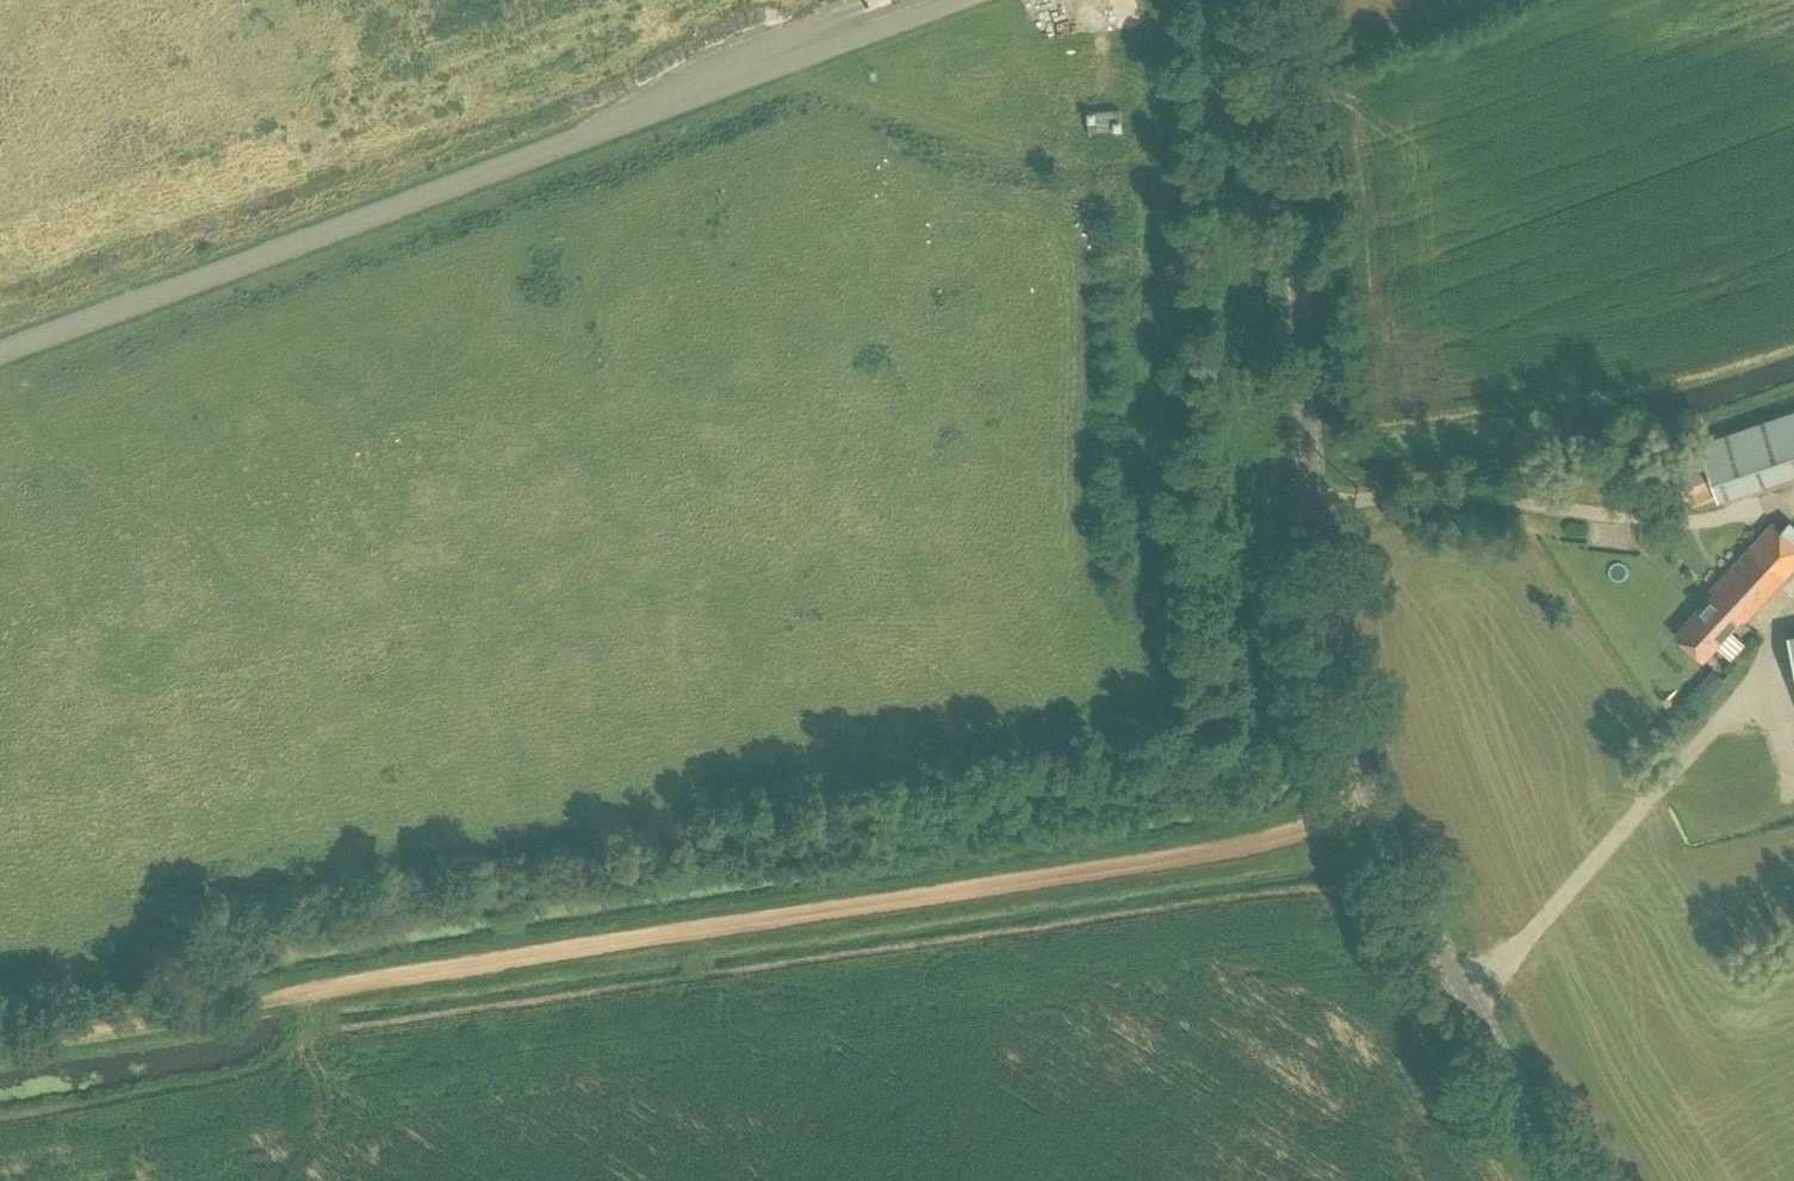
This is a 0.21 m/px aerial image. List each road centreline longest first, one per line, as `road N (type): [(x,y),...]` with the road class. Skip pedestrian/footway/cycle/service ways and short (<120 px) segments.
road 1 (track): [(1366,807),(1272,843),(0,1047)]
road 2 (secondary): [(1580,1180),(1443,969),(1366,807),(1323,586),(1287,0)]

